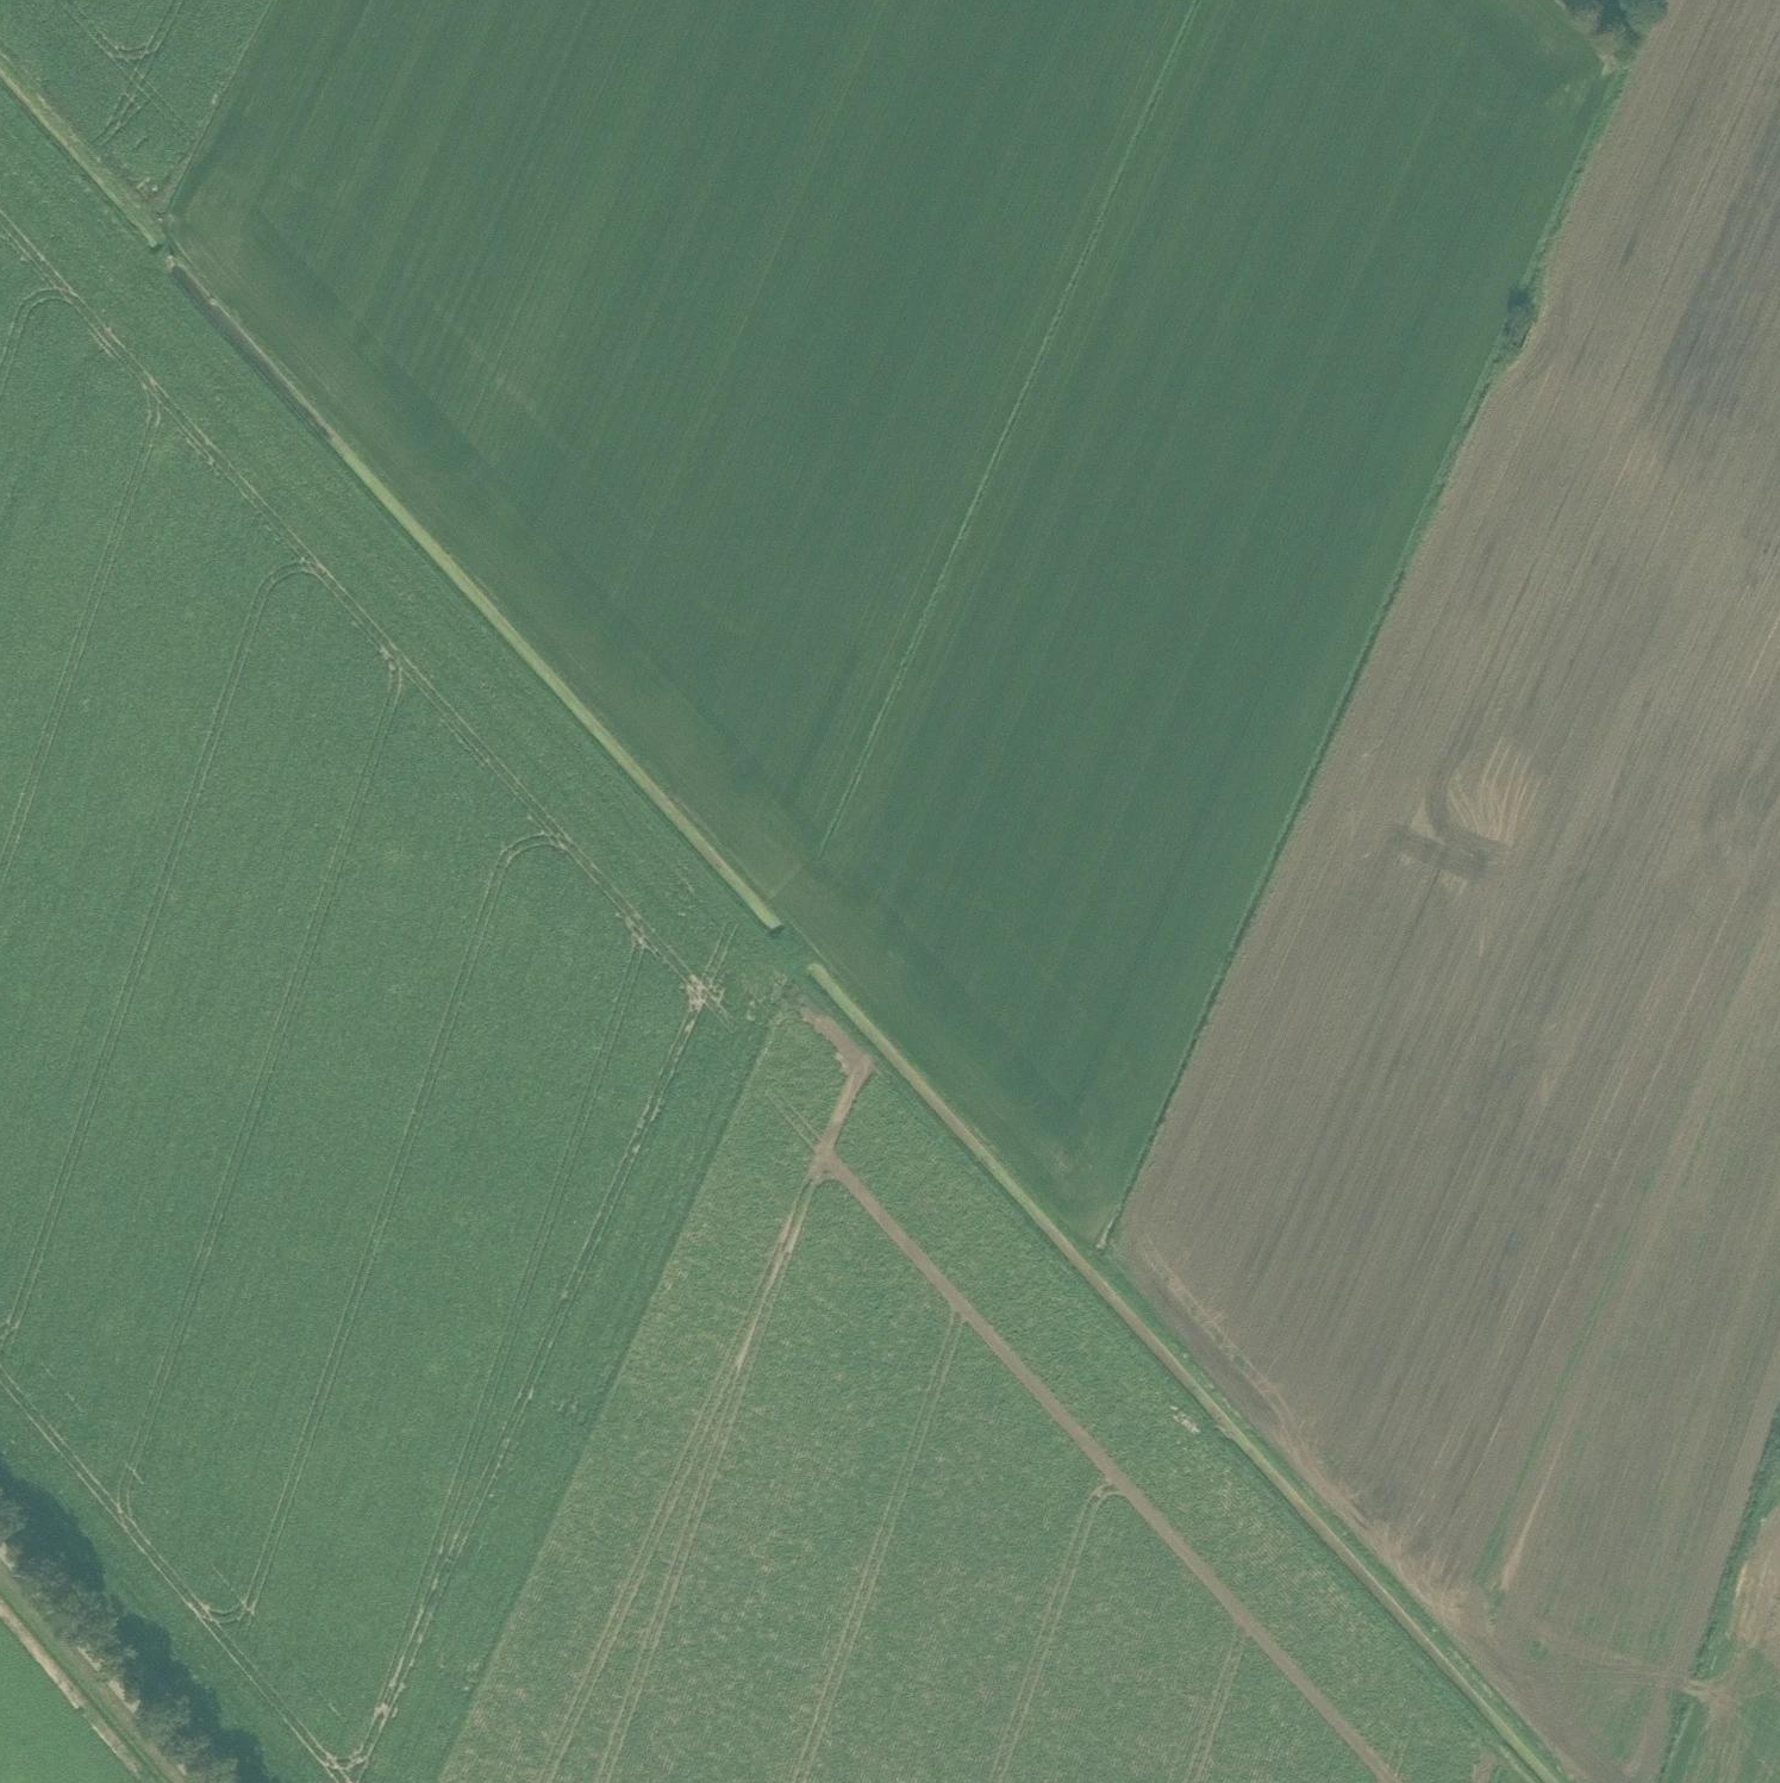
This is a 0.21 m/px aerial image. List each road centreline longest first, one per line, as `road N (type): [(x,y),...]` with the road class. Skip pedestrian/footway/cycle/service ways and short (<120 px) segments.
road 1 (track): [(0,1552),(197,1782)]

